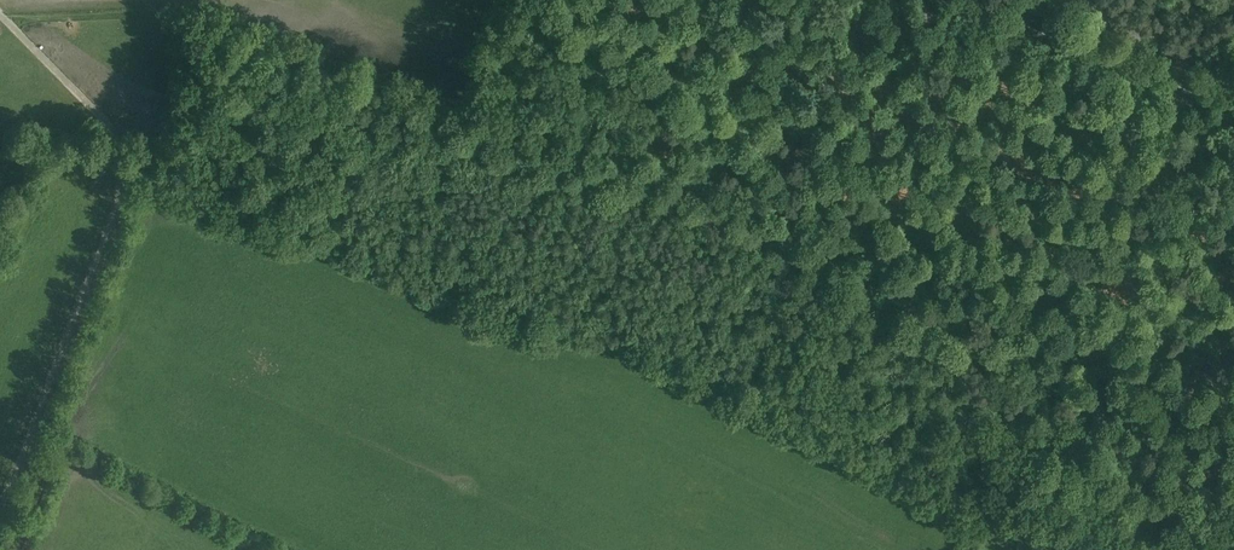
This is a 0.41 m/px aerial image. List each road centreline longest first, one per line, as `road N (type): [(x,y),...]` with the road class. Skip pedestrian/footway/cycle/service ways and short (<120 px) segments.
road 1 (track): [(0,515),(121,211),(113,129),(0,13)]
road 2 (primary): [(1233,110),(952,0)]
road 3 (unclassified): [(1233,80),(1136,33),(1088,0)]
road 4 (track): [(19,549),(63,438),(37,425)]

